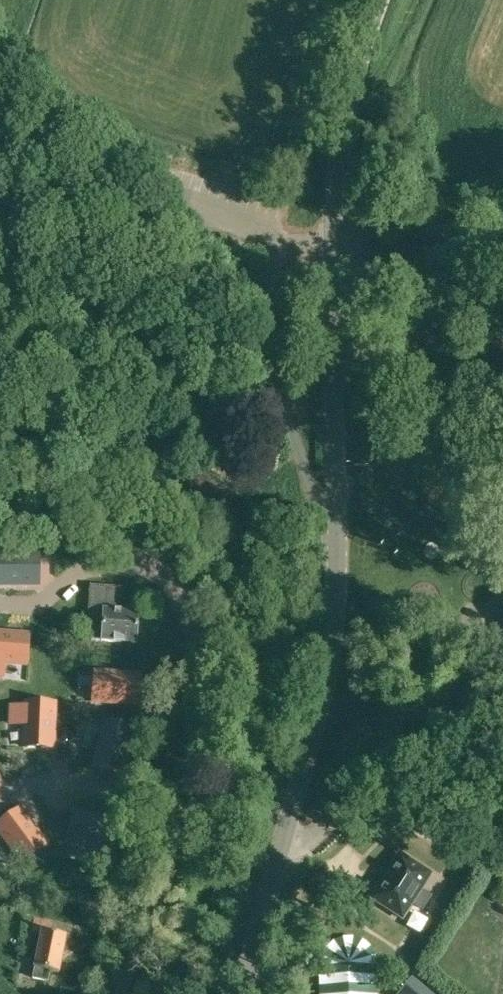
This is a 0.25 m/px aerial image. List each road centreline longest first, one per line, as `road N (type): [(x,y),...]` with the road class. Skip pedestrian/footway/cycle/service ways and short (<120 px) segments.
road 1 (residential): [(0,601),(46,601),(93,567),(153,570),(175,583),(206,642),(206,726),(183,840),(117,993)]
road 2 (tertiary): [(239,993),(326,681),(336,551)]
road 3 (tertiary): [(336,551),(332,248)]
road 4 (unclassified): [(157,194),(236,310),(285,419)]
road 5 (tertiary): [(332,248),(352,79),(378,0)]
road 6 (residential): [(124,171),(19,255),(0,301)]
road 7 (unclassified): [(157,194),(332,248)]
road 8 (unclassified): [(0,67),(124,171)]
road 9 (unclassified): [(336,551),(285,419)]
road 10 (residential): [(114,792),(46,777),(0,800)]

